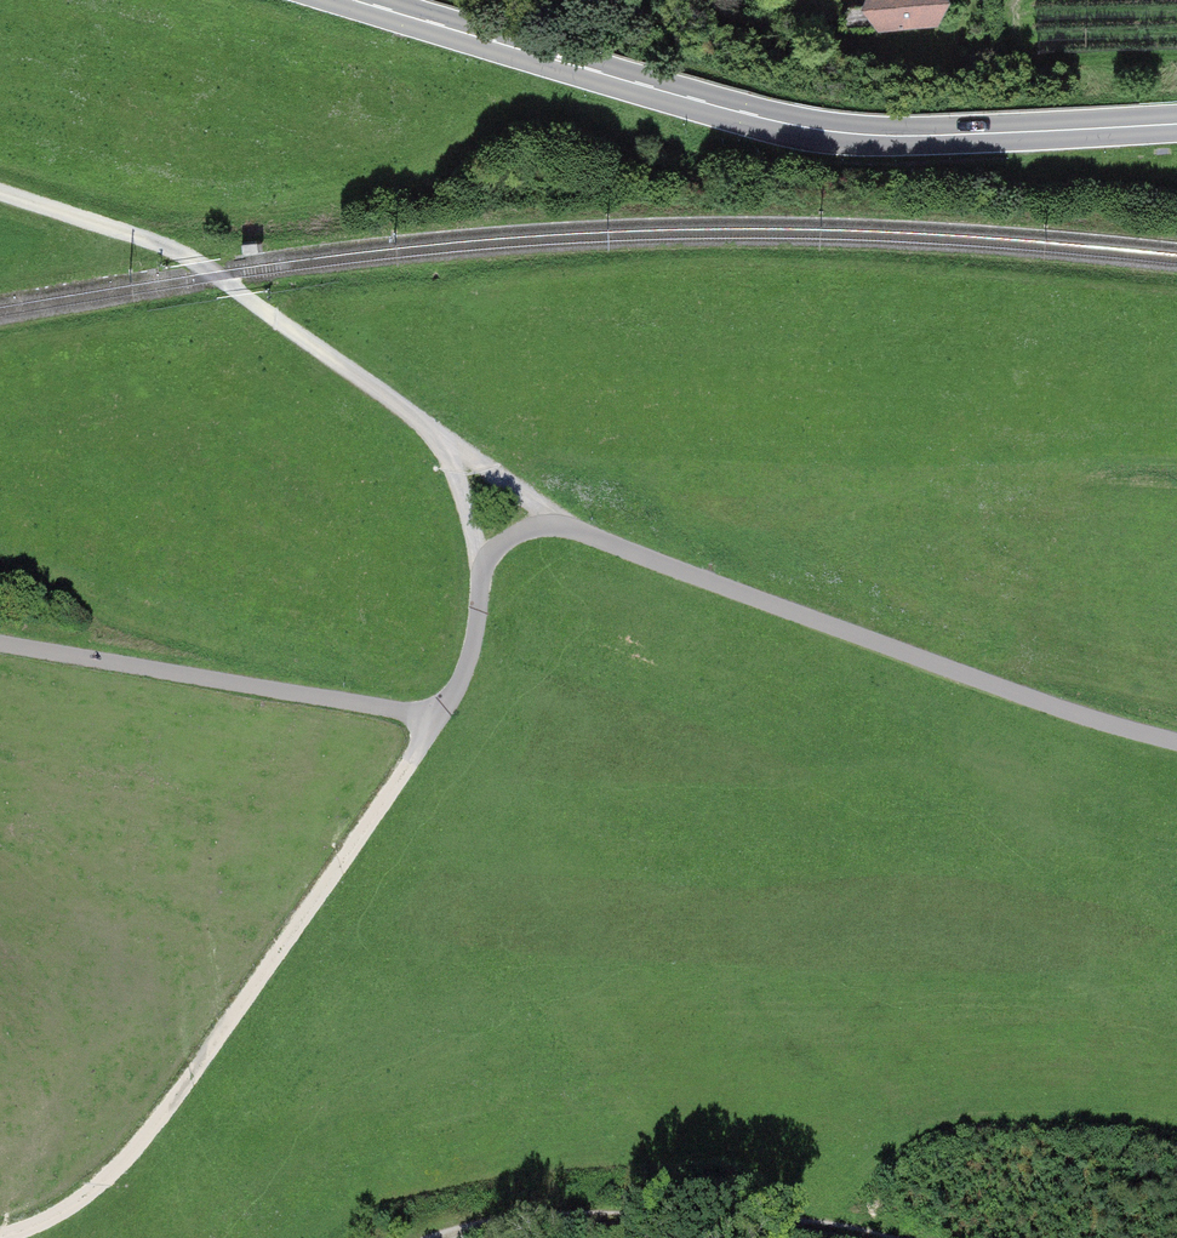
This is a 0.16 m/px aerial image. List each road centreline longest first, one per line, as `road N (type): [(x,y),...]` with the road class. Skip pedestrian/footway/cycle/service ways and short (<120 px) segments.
road 1 (primary): [(358,0),(773,128),(1000,138),(1176,128)]
road 2 (track): [(437,723),(107,1181),(46,1218),(0,1235)]
road 3 (track): [(564,525),(1104,724),(1176,741)]
road 4 (track): [(429,429),(177,251),(0,191)]
road 5 (track): [(442,1237),(545,1209),(662,1212),(876,1237)]
road 6 (track): [(564,525),(429,429)]
road 7 (track): [(437,723),(469,664),(482,574)]
road 8 (track): [(429,429),(456,472),(482,574)]

